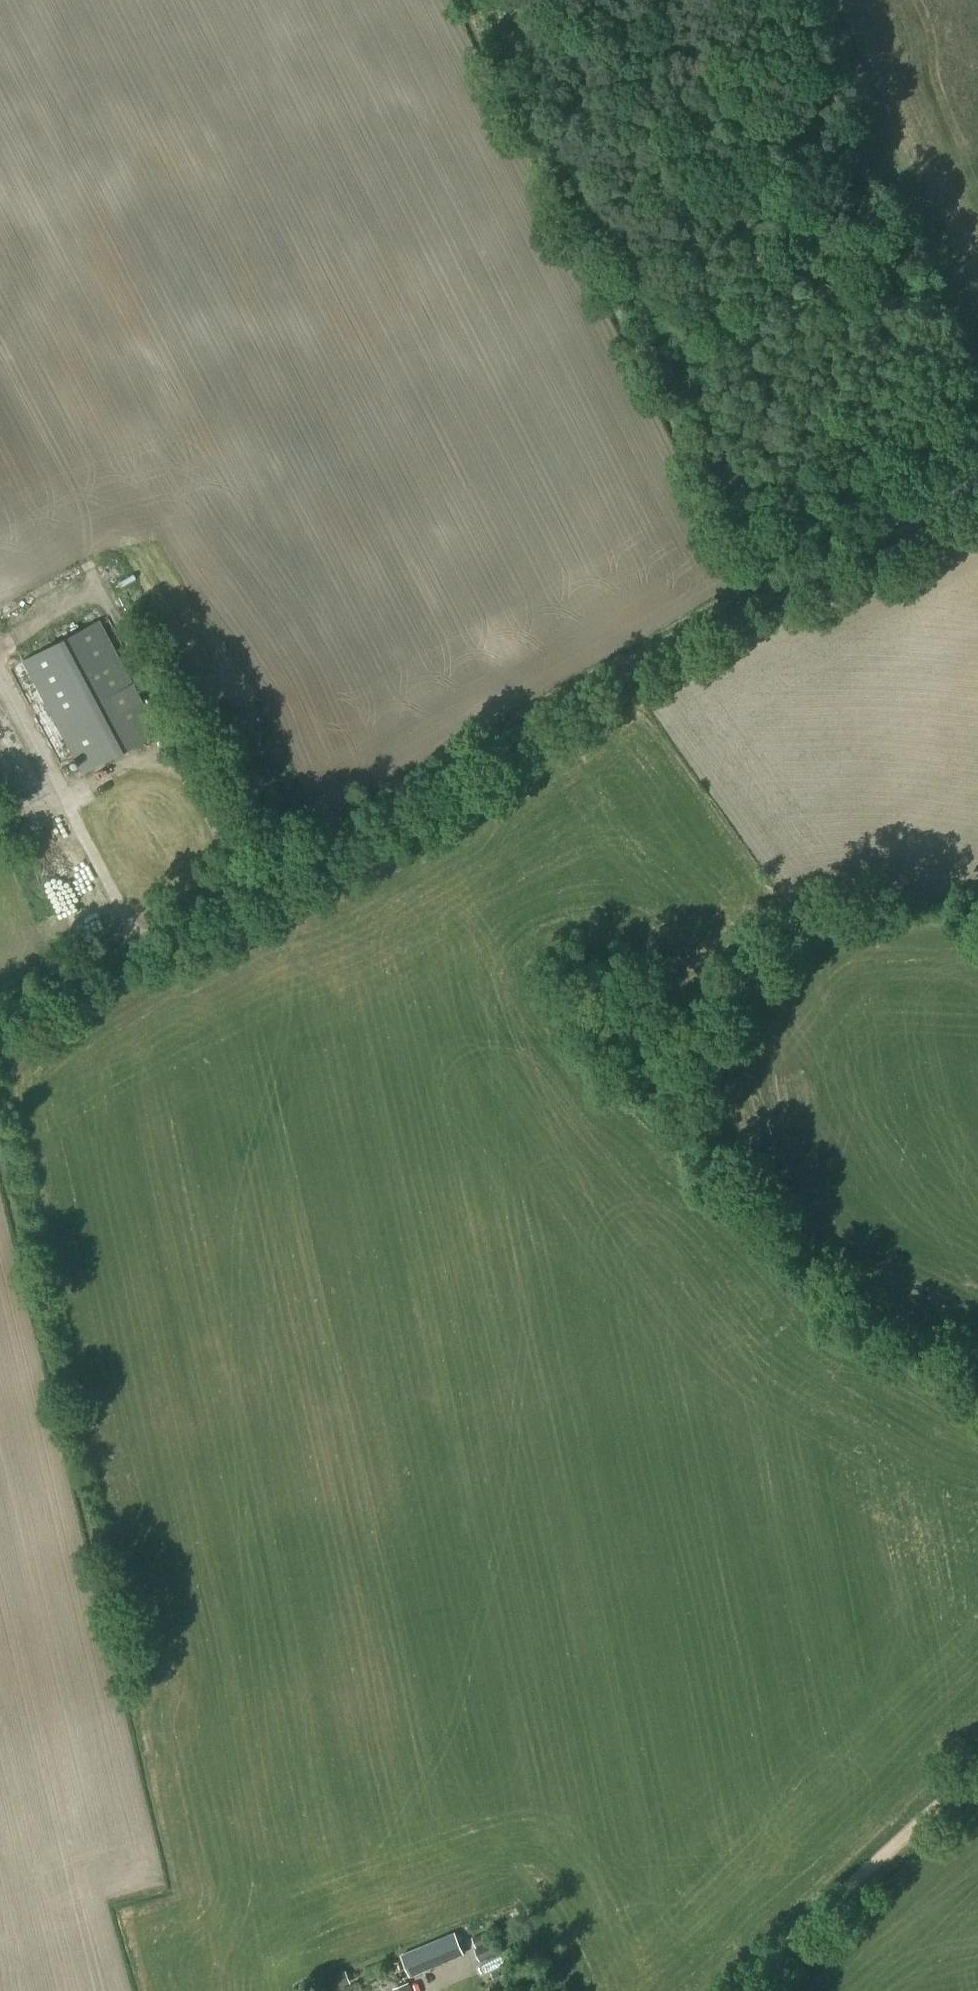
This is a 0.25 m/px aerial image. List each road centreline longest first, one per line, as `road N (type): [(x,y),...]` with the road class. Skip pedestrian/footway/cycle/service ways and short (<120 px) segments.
road 1 (unclassified): [(0,1015),(977,479)]
road 2 (track): [(732,1990),(977,1765)]

